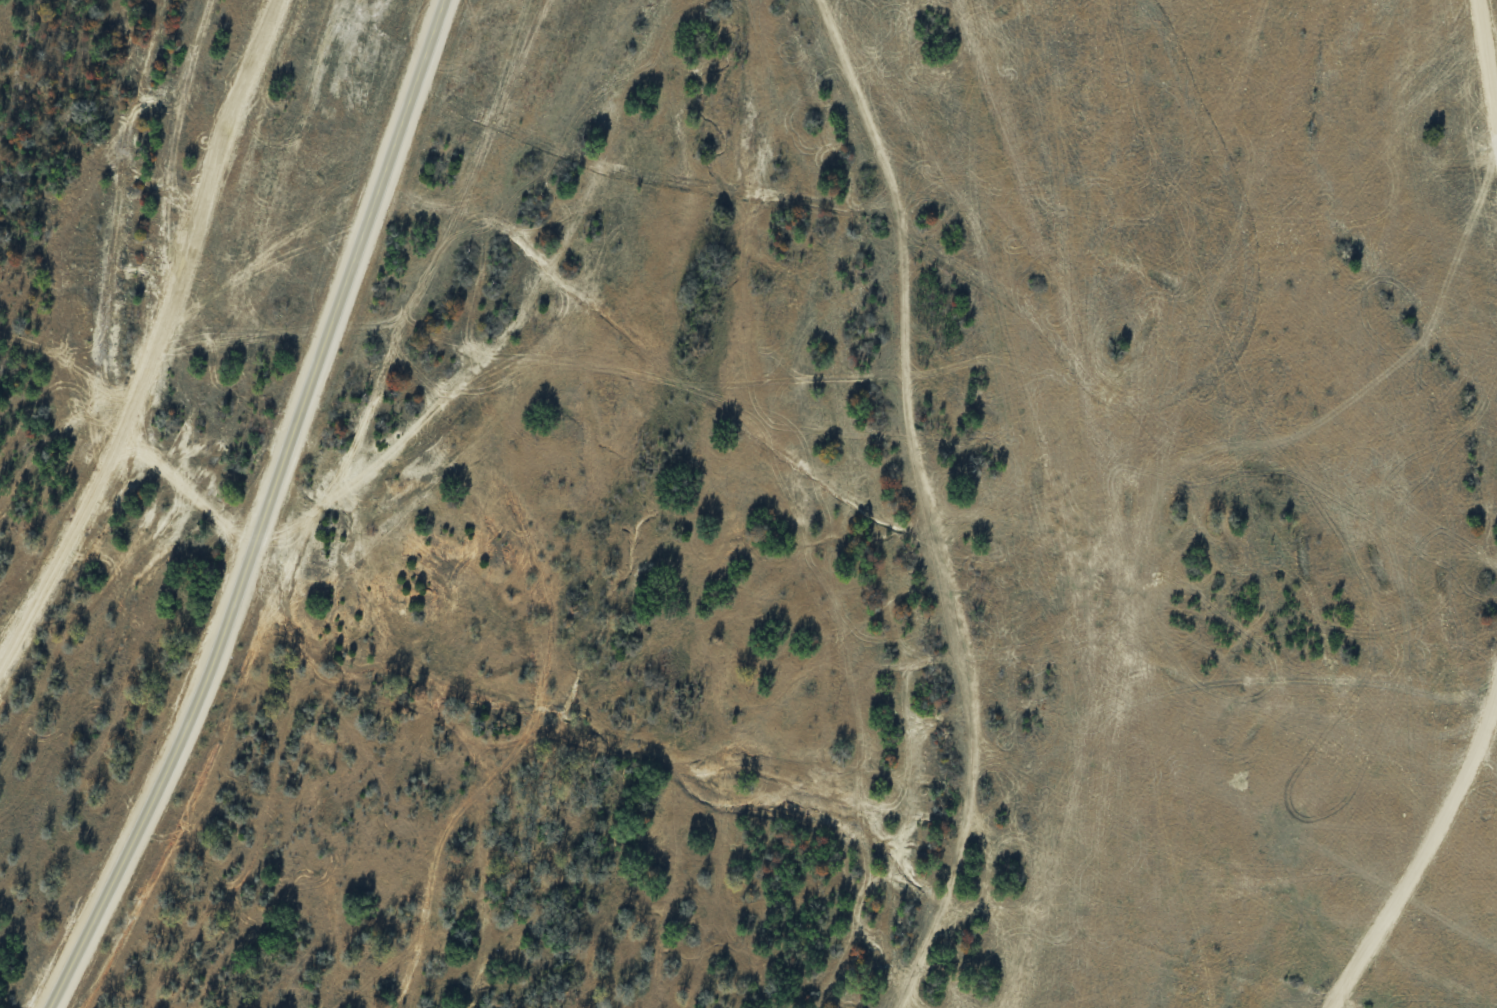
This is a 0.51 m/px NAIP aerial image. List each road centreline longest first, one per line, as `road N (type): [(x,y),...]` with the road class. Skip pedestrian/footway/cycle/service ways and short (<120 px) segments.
road 1 (tertiary): [(448,0),(185,740),(55,1007)]
road 2 (track): [(1336,1007),(1429,850),(1496,704)]

